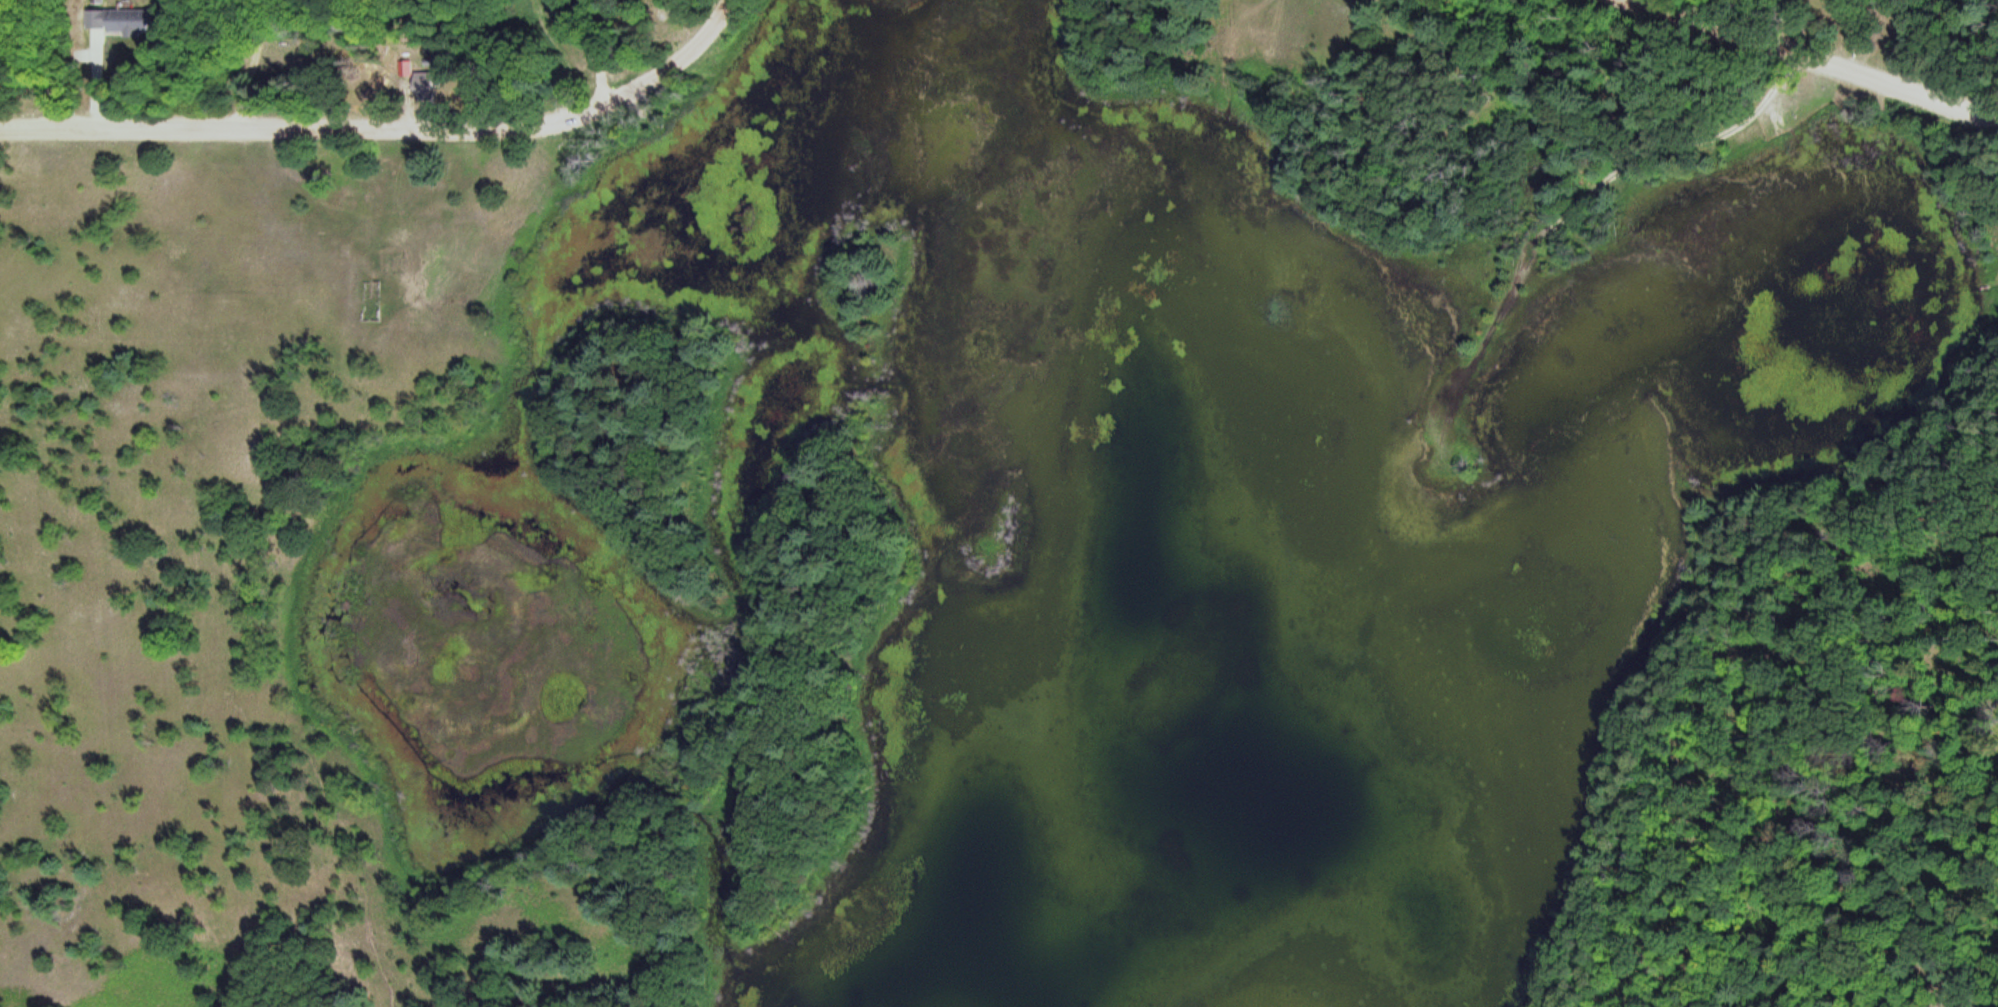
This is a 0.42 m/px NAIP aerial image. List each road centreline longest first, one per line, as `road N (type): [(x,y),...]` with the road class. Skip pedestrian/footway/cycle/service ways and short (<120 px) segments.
road 1 (residential): [(0,128),(546,127),(648,80),(701,37),(729,0)]
road 2 (residential): [(1627,0),(1997,119)]

